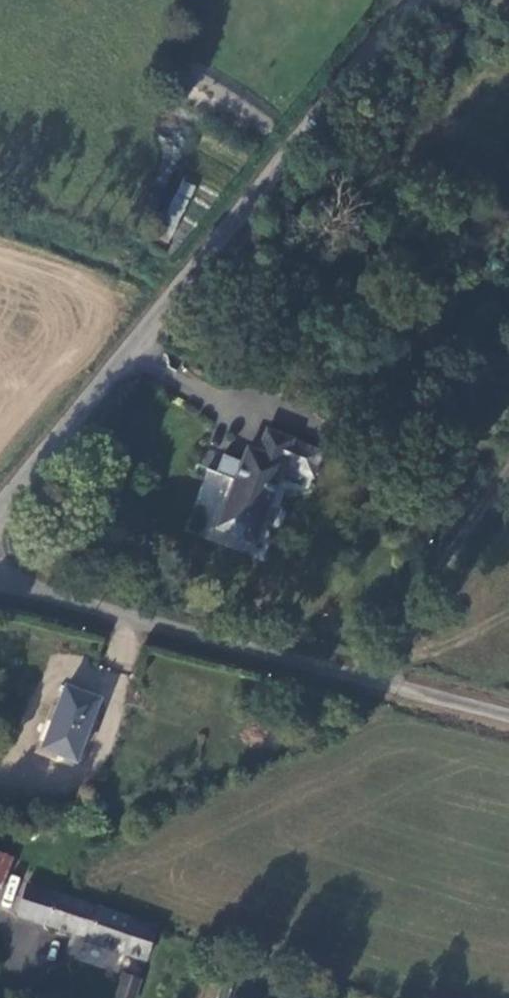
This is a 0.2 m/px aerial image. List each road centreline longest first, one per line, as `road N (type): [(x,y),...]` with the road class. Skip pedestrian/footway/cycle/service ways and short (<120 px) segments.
road 1 (unclassified): [(411,0),(0,508)]
road 2 (unclassified): [(508,717),(0,581)]
road 3 (track): [(387,685),(441,570),(508,464)]

